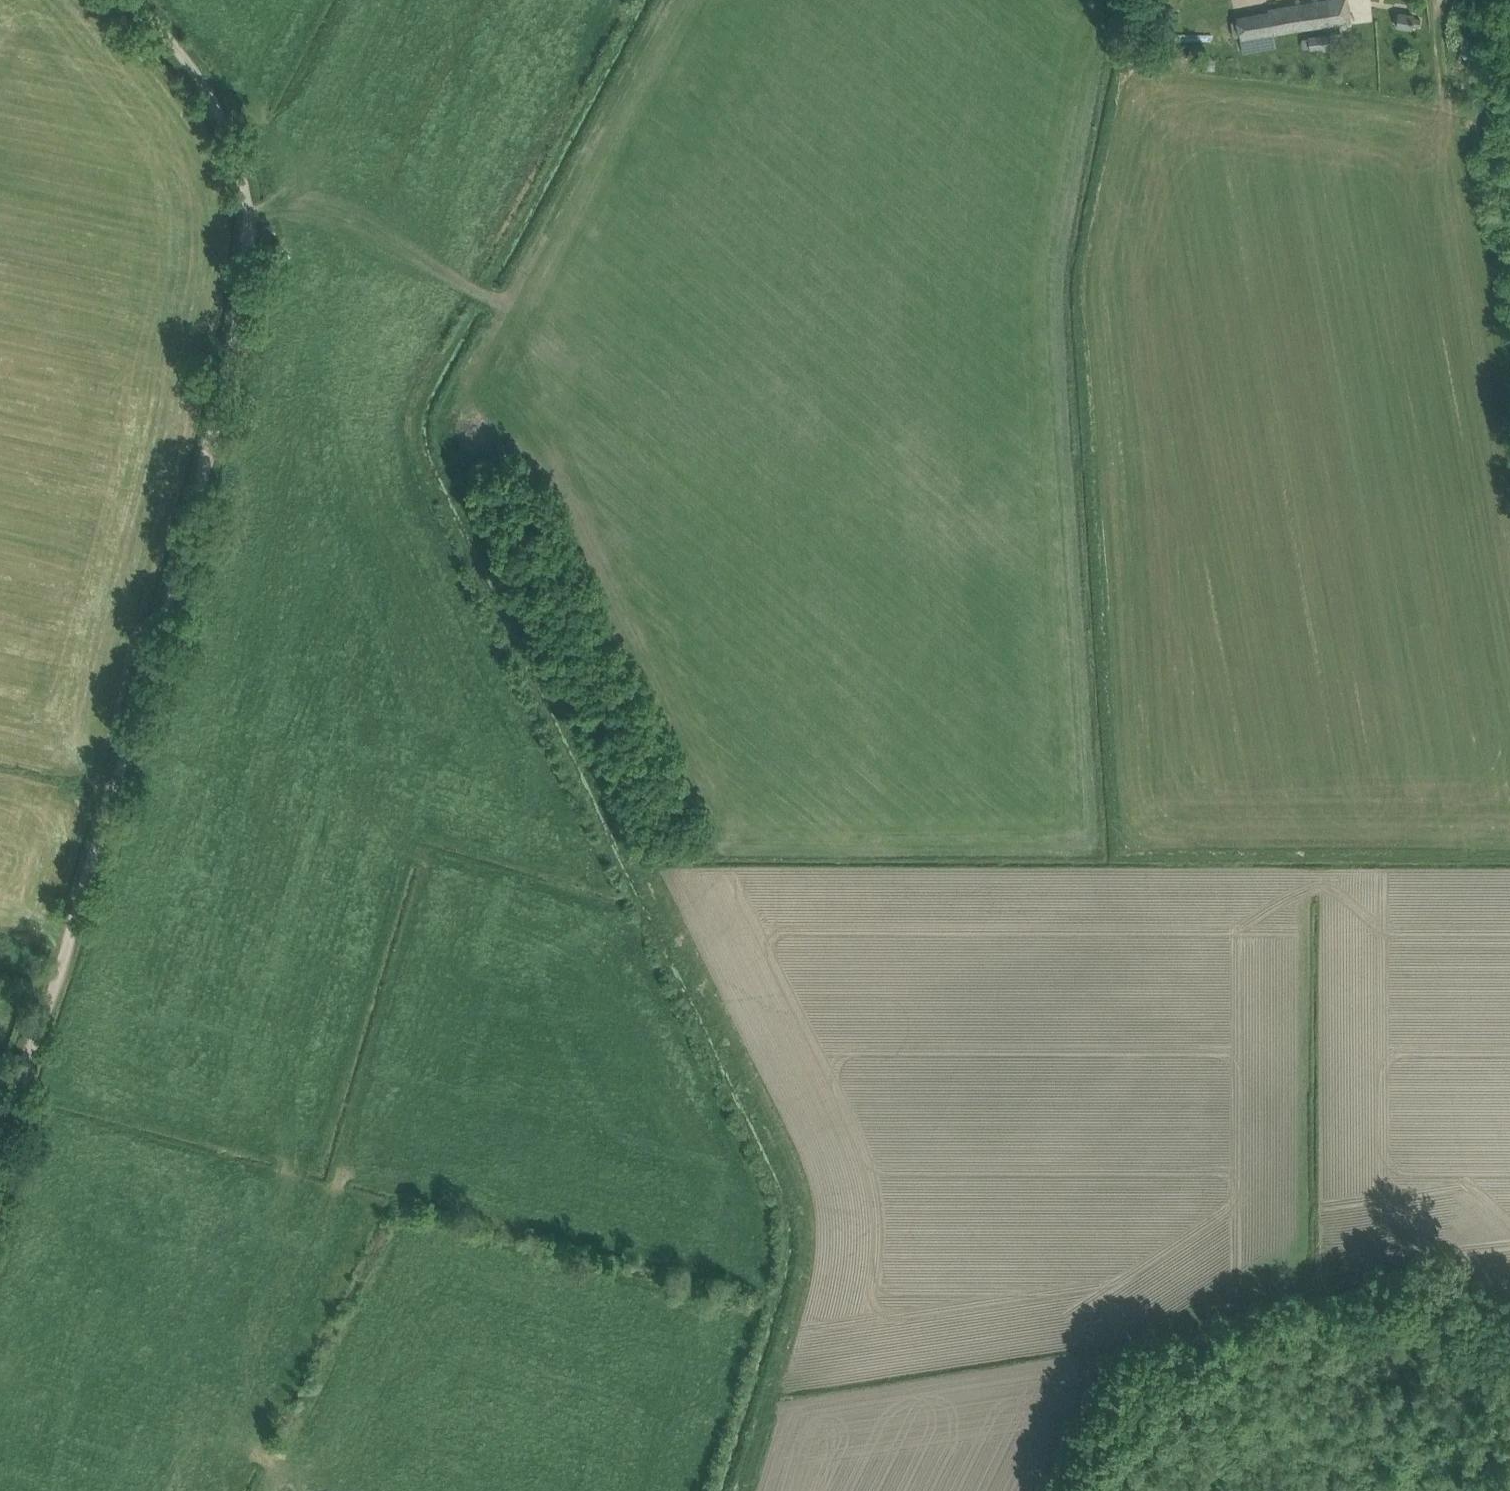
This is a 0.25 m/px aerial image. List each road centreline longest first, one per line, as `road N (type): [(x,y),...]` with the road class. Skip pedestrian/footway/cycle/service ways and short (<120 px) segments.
road 1 (track): [(13,1127),(207,463),(245,296),(240,155),(215,94),(142,0)]

